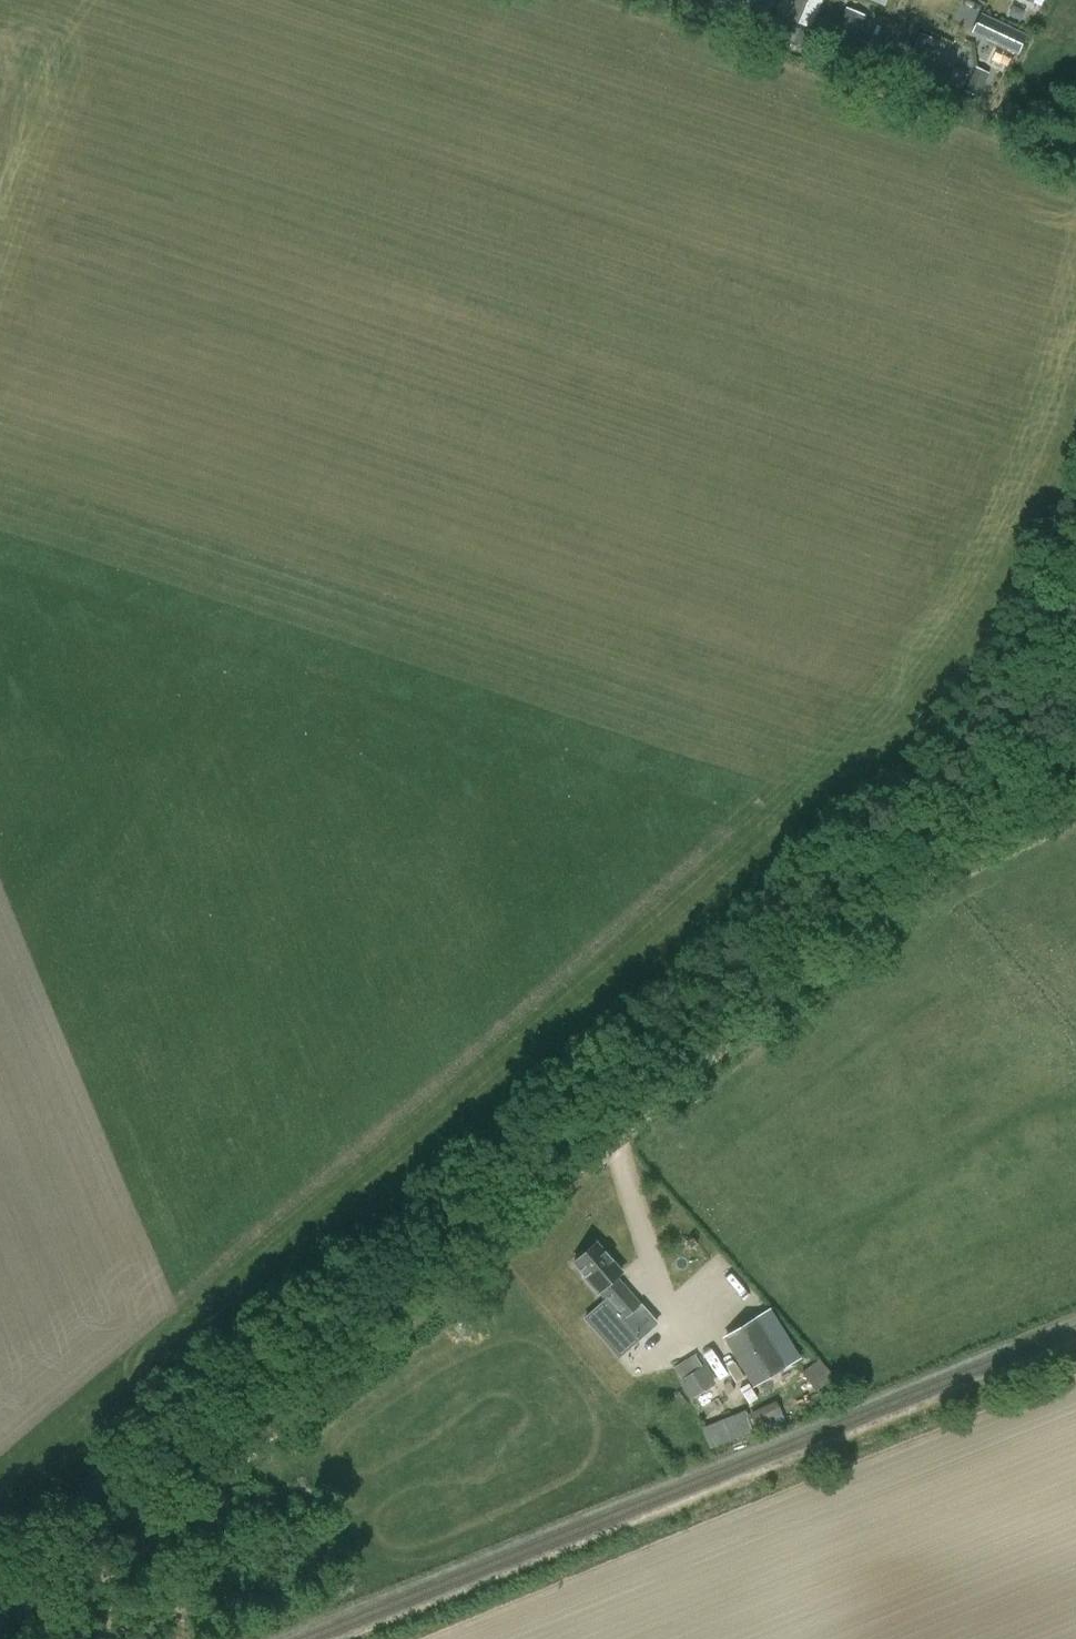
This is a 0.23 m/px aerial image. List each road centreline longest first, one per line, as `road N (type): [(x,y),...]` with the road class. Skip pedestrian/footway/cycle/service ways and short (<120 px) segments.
road 1 (track): [(603,1156),(964,837),(1075,787)]

